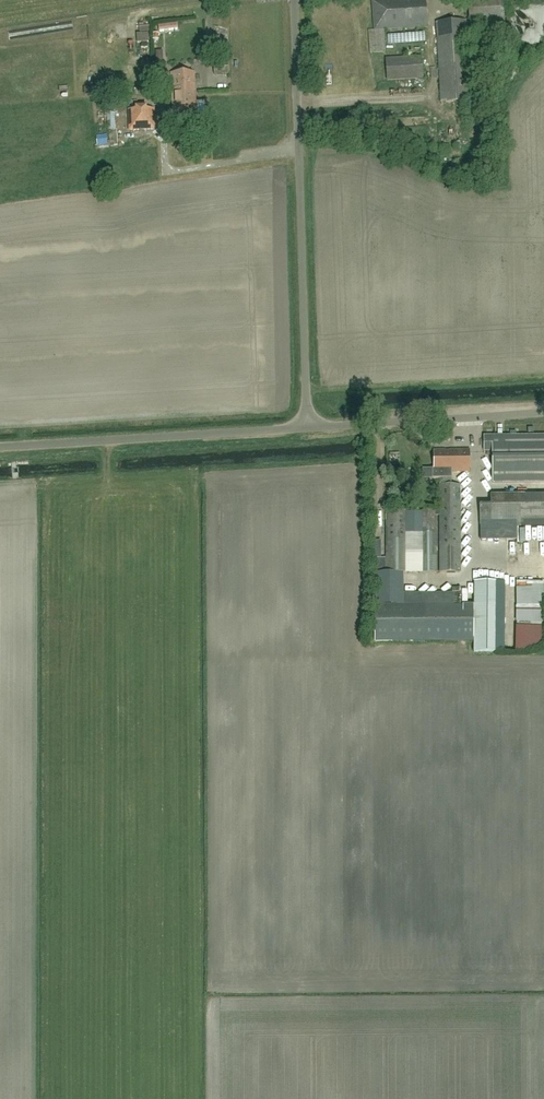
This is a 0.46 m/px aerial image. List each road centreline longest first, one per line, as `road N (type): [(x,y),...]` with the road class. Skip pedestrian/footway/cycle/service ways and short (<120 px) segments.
road 1 (unclassified): [(307,427),(295,0)]
road 2 (unclassified): [(307,427),(0,447)]
road 3 (unclassified): [(543,412),(307,427)]

